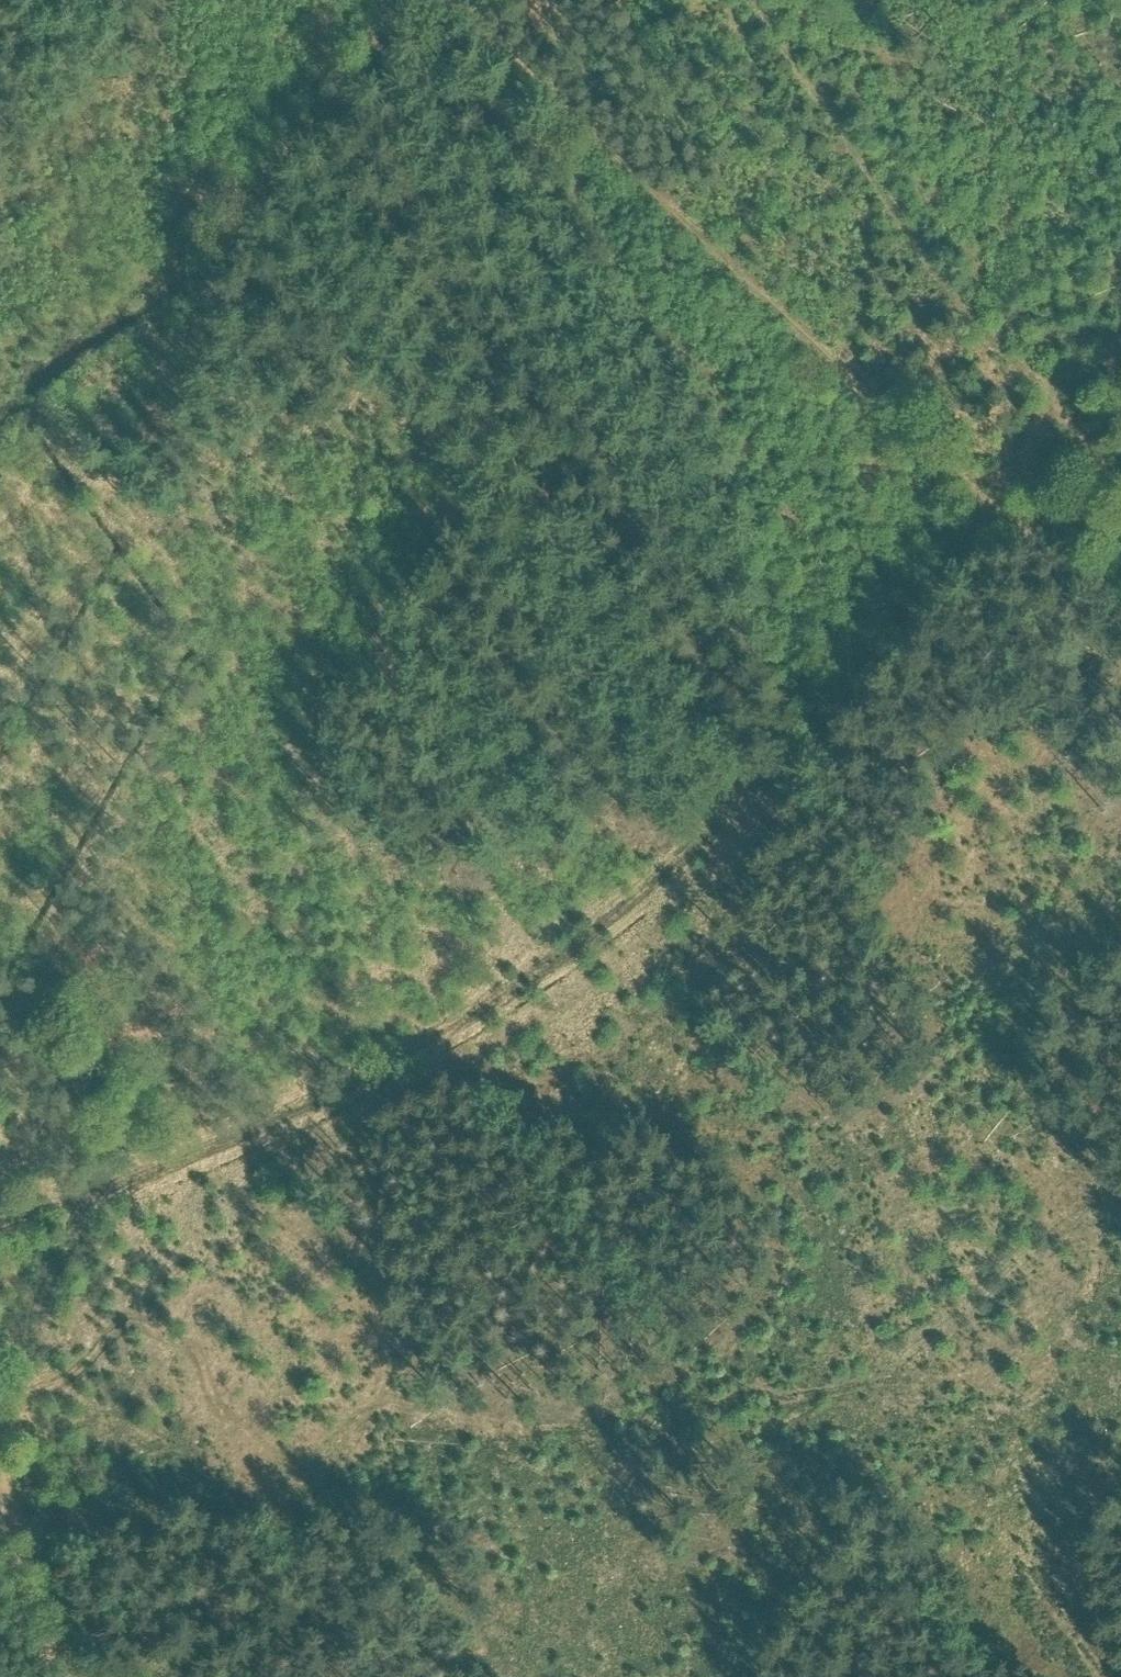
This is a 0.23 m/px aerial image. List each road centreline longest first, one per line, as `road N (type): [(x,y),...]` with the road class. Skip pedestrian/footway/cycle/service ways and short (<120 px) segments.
road 1 (track): [(0,1225),(66,1219),(268,1131),(466,1027),(589,944),(753,801),(891,659),(1006,524)]
road 2 (track): [(456,0),(1120,625)]
road 3 (track): [(0,409),(179,286),(421,0)]
road 4 (track): [(68,1676),(0,1485)]
road 5 (track): [(1058,406),(1120,259)]

